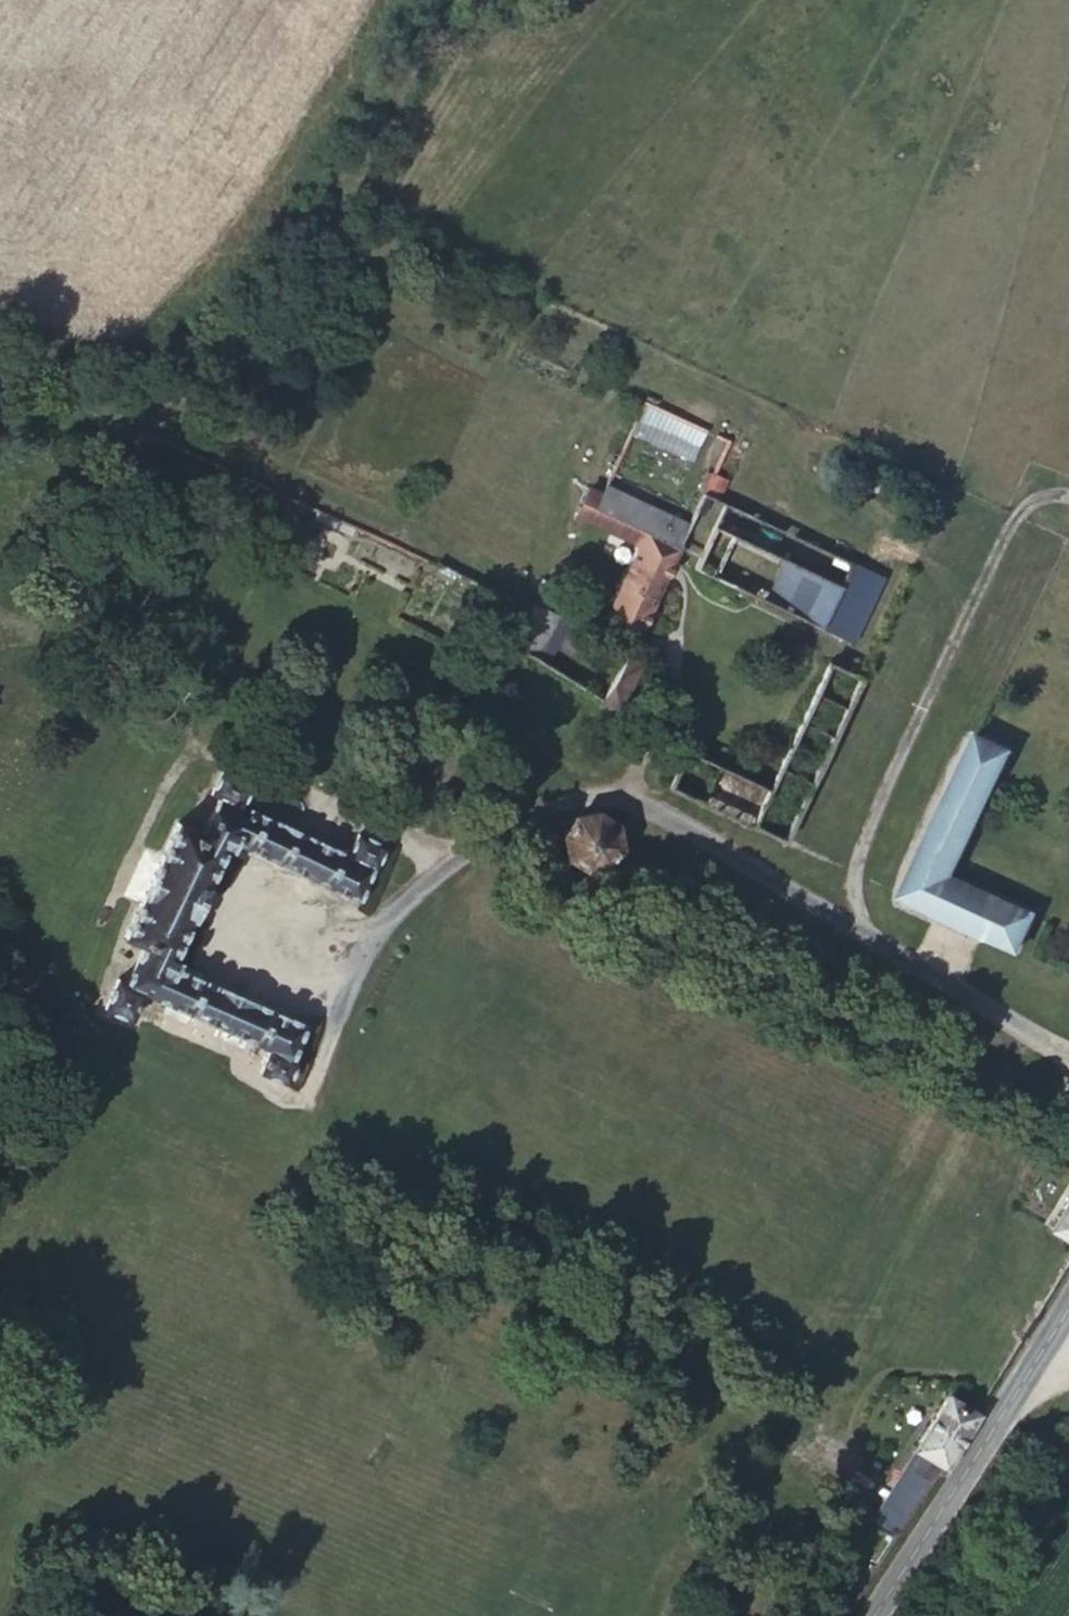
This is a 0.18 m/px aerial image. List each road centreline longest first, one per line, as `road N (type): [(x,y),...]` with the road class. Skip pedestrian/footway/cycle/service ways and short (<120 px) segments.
road 1 (secondary): [(888,1615),(1061,1344)]

